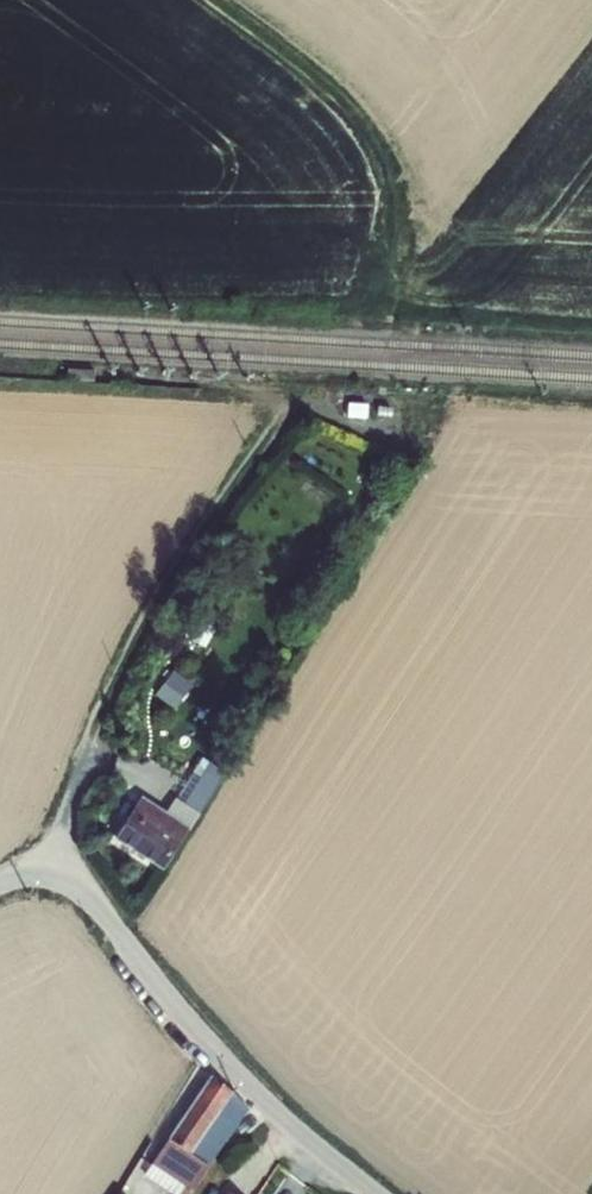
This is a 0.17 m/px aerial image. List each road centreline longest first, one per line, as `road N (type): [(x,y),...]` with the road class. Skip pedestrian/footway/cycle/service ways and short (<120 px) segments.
road 1 (track): [(67,855),(64,815),(98,712),(142,624),(280,415),(276,396)]
road 2 (residential): [(67,855),(206,1042),(381,1193)]
road 3 (track): [(214,0),(285,51),(394,156),(407,232),(393,260)]

